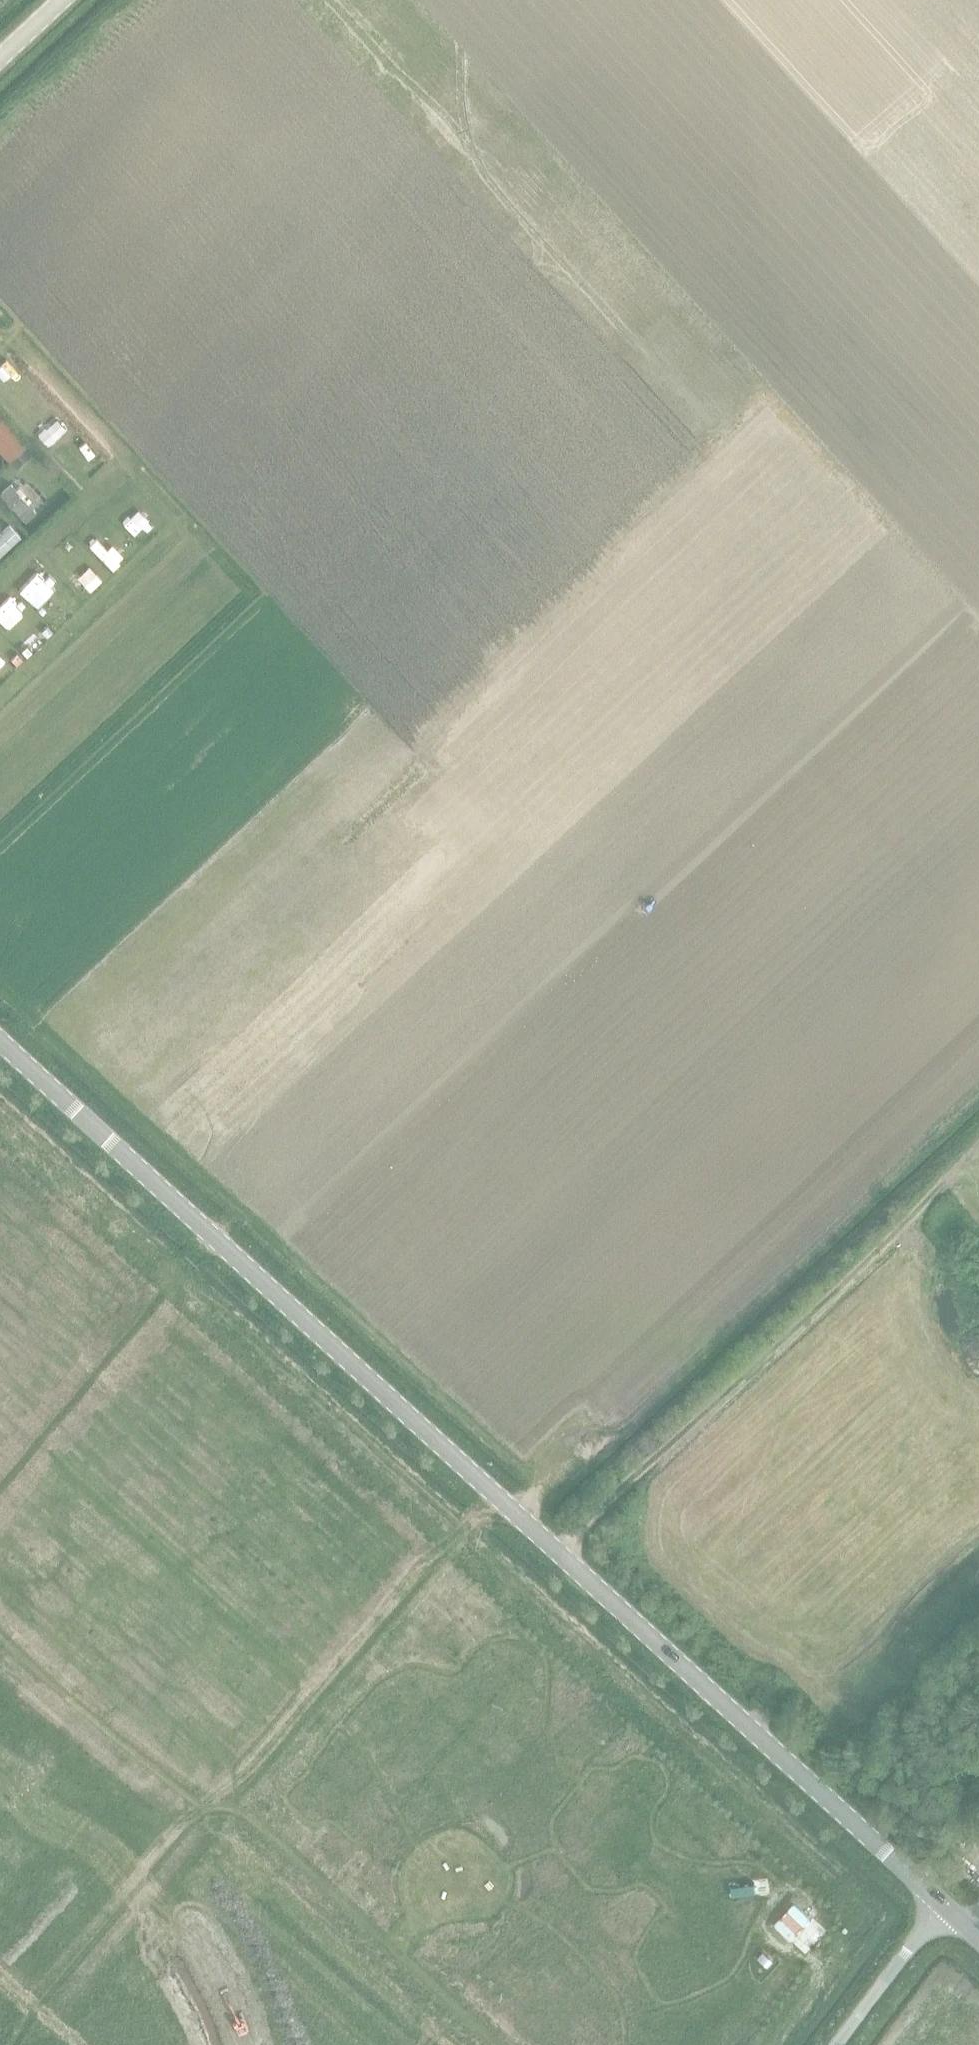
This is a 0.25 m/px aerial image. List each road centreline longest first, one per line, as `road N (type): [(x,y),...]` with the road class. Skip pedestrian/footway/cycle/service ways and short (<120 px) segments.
road 1 (tertiary): [(940,1900),(0,1048)]
road 2 (unclassified): [(834,2044),(940,1900)]

